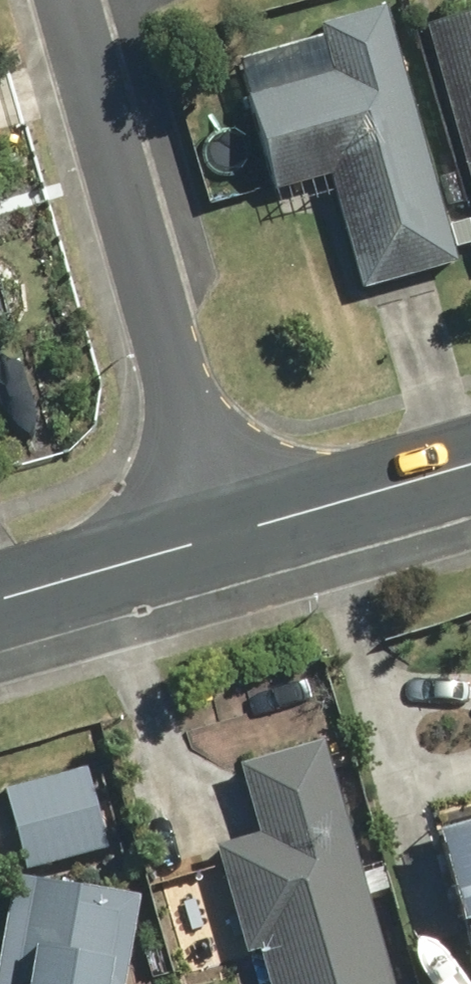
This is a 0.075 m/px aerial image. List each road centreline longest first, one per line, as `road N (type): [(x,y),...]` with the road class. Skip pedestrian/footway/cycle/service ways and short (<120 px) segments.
road 1 (residential): [(80,0),(234,537)]
road 2 (residential): [(470,467),(234,537)]
road 3 (residential): [(234,537),(0,603)]

